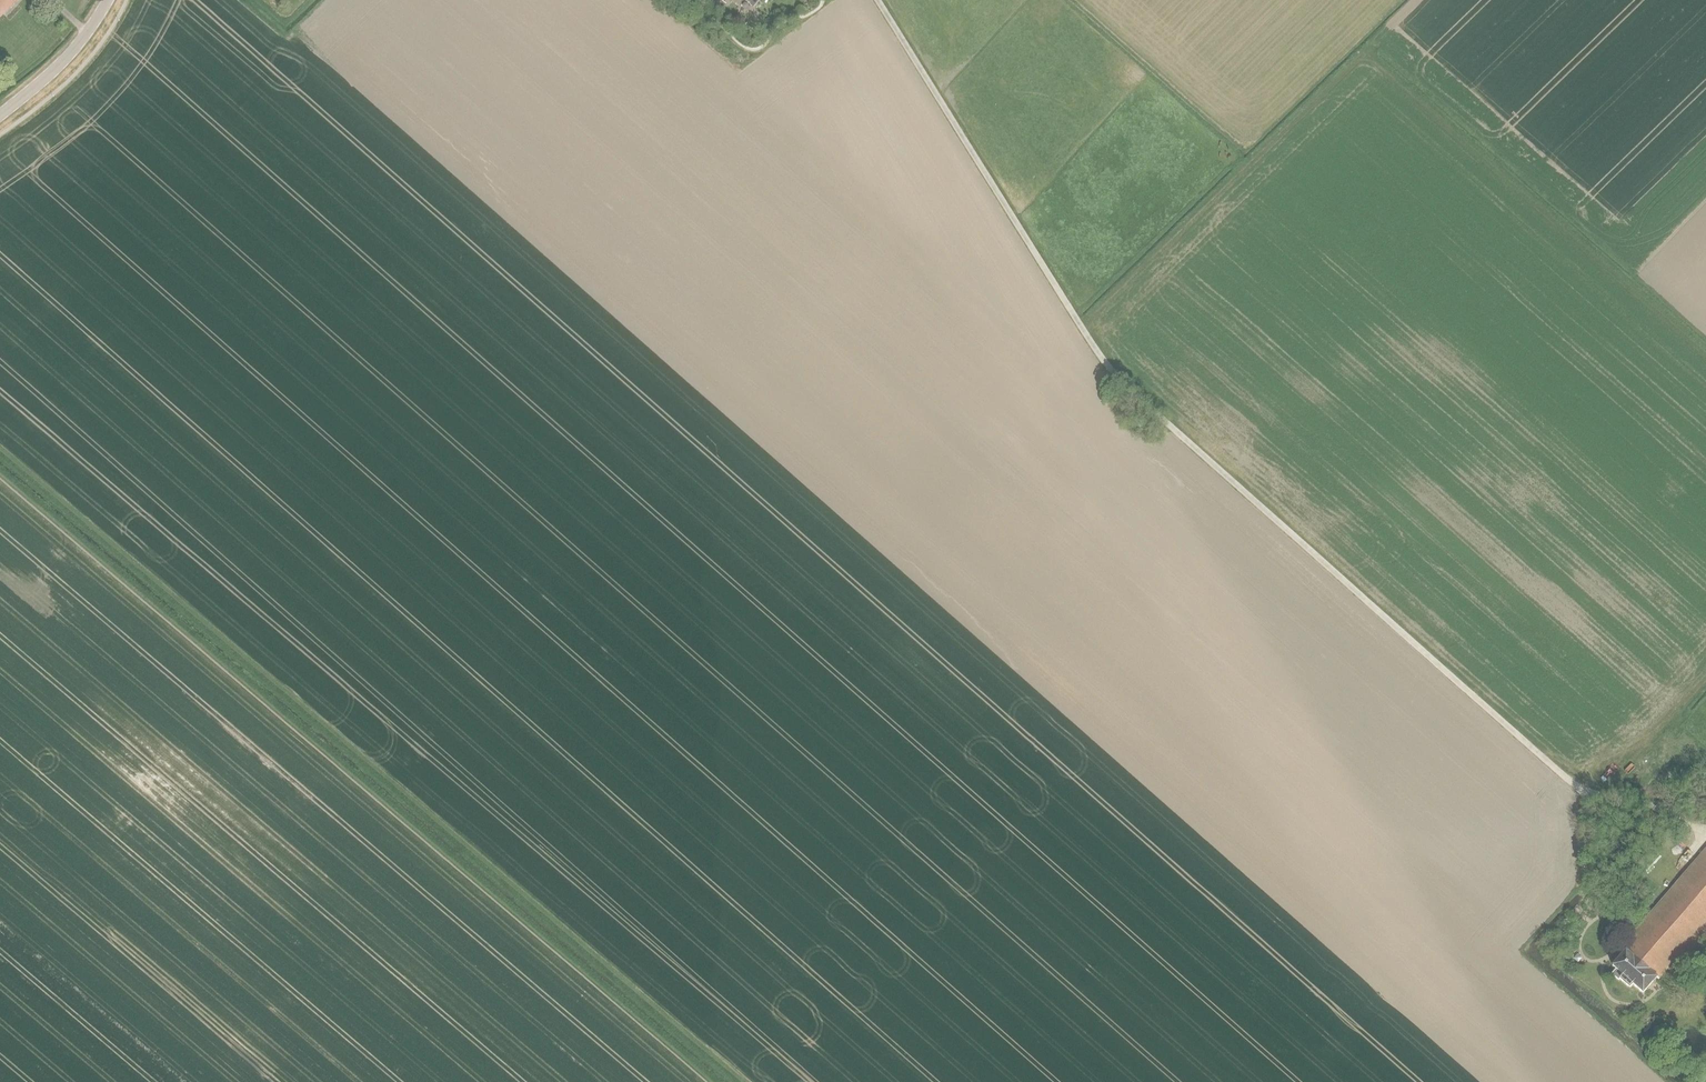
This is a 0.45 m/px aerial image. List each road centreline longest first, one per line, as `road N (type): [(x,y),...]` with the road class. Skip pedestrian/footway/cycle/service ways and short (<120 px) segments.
road 1 (residential): [(1673,813),(1633,796),(1581,789),(1103,360),(878,0)]
road 2 (tertiary): [(0,117),(46,80),(108,0)]

